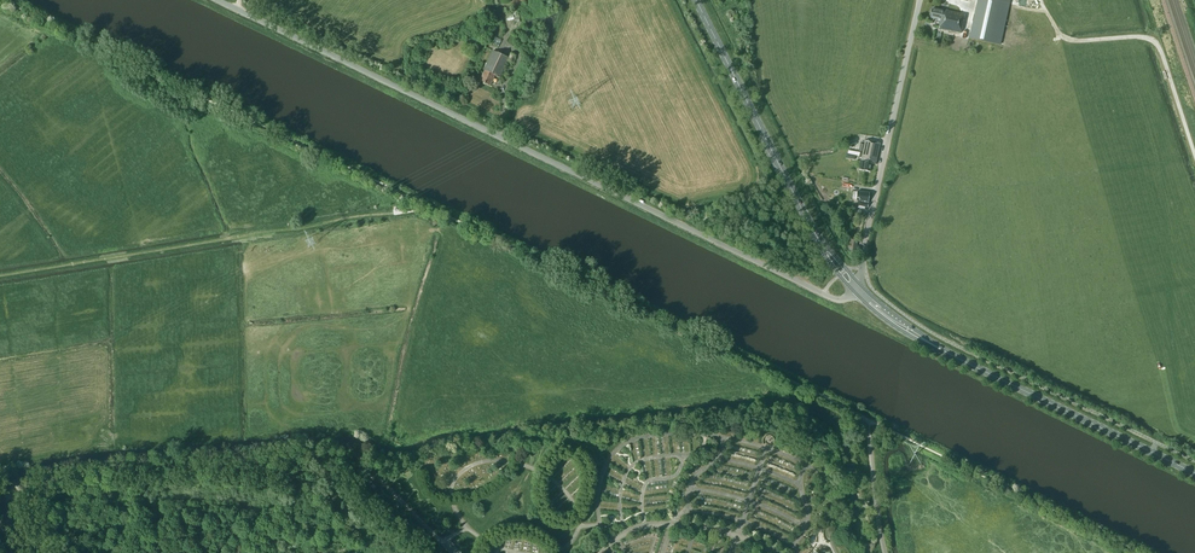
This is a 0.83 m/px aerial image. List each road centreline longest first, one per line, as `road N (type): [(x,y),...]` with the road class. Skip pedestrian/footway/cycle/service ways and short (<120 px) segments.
road 1 (unclassified): [(858,290),(834,299),(217,0)]
road 2 (track): [(0,275),(406,213),(421,203)]
road 3 (primary): [(1194,472),(926,343),(858,290)]
road 4 (primary): [(858,290),(819,241),(697,0)]
road 5 (unclassified): [(858,290),(920,0)]

